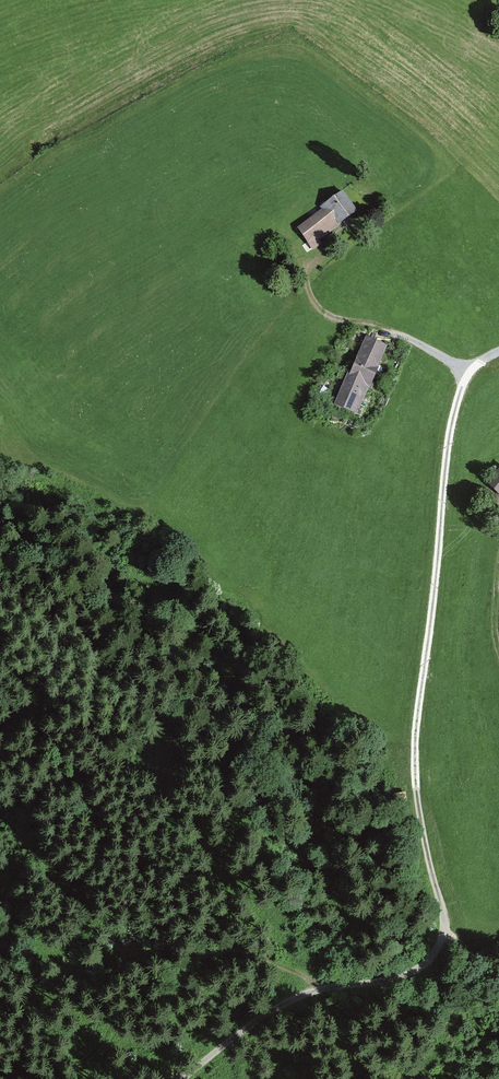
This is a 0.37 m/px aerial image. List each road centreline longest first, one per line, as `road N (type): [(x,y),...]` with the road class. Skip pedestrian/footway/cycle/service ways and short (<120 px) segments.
road 1 (track): [(498,352),(468,374),(454,411),(416,759),(446,943),(422,978),(332,988)]
road 2 (track): [(468,374),(393,330),(329,316),(308,288),(306,265)]
road 3 (track): [(332,988),(282,1005),(189,1078)]

